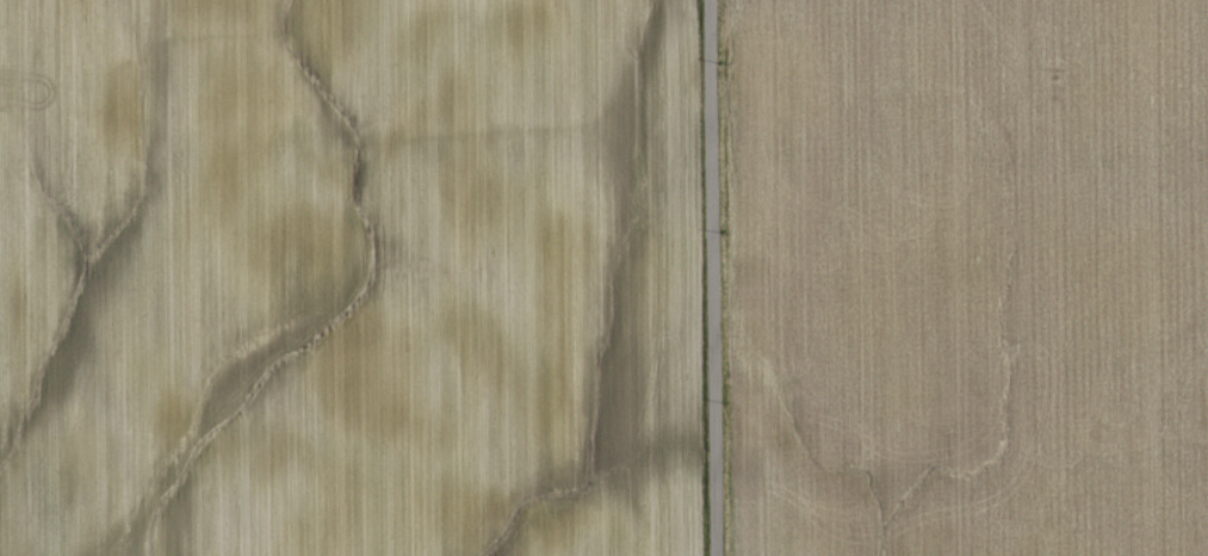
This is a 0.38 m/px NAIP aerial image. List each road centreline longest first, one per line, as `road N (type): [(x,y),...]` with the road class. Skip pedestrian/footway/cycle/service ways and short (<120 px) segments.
road 1 (tertiary): [(712,555),(705,0)]

